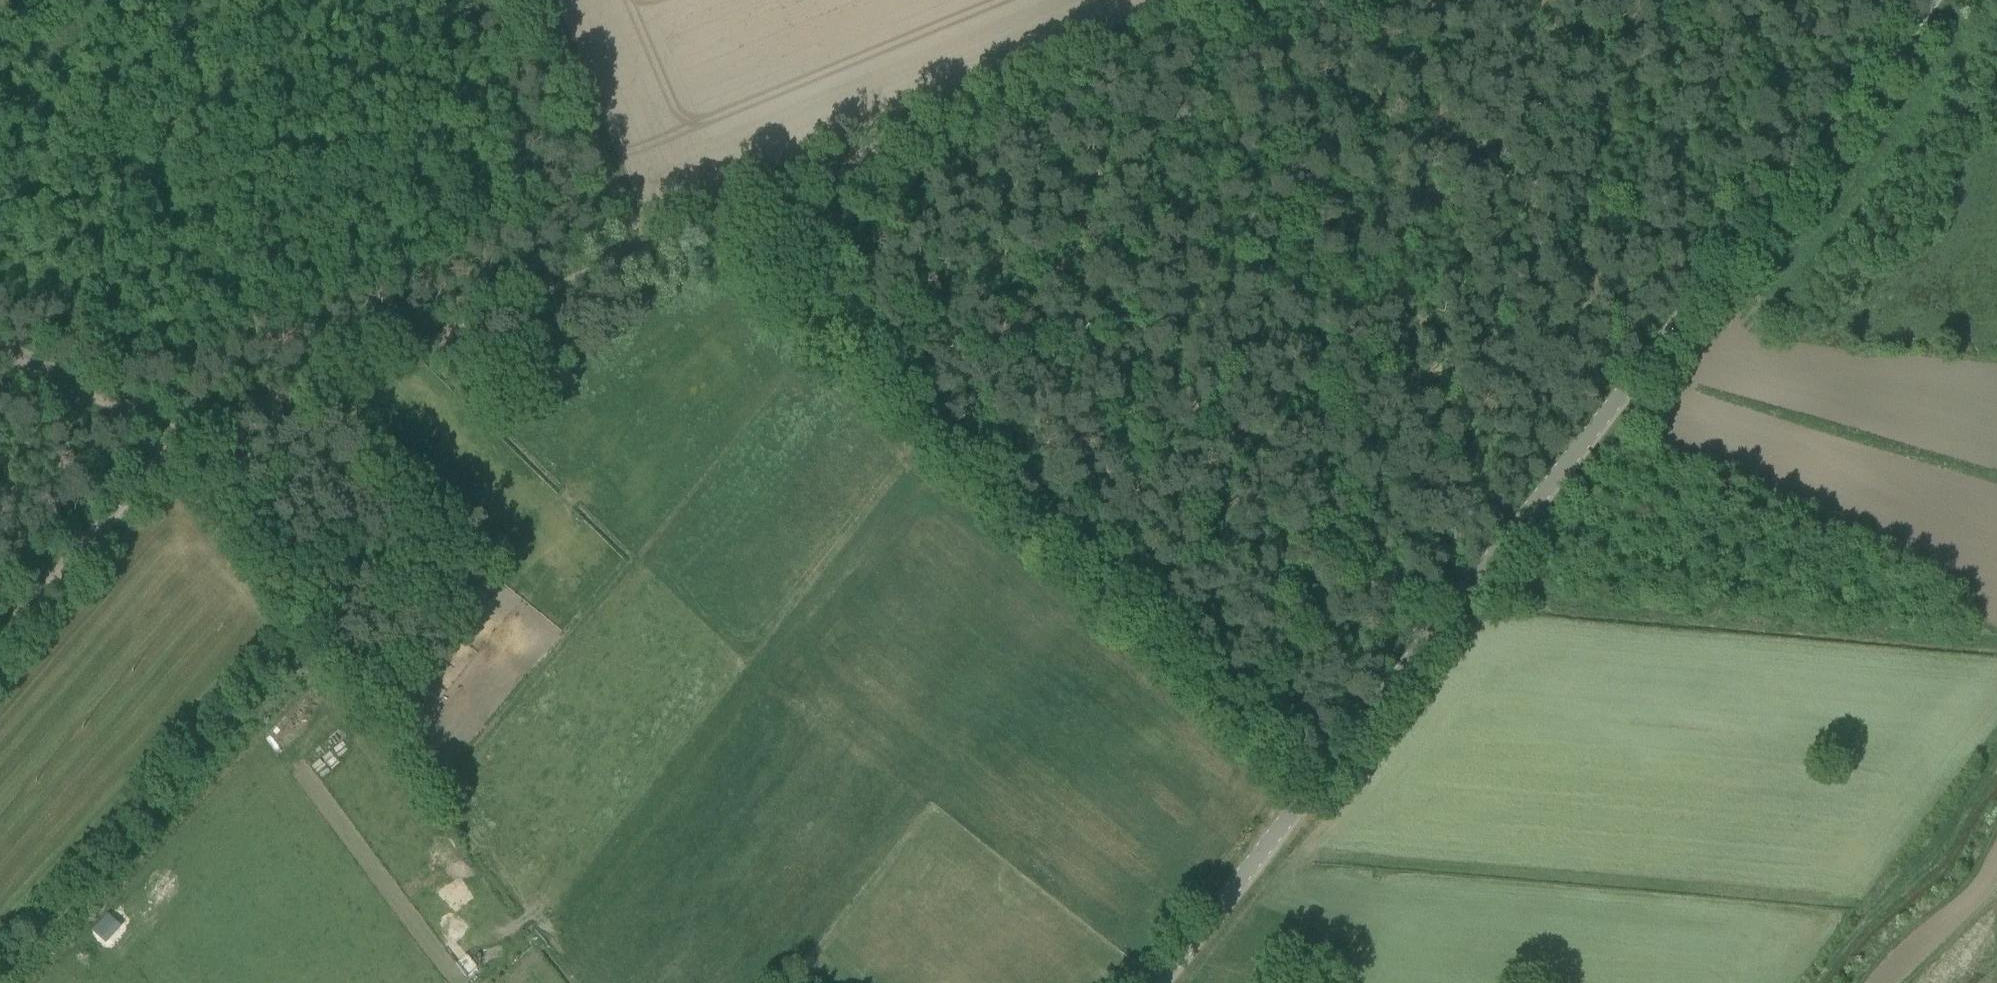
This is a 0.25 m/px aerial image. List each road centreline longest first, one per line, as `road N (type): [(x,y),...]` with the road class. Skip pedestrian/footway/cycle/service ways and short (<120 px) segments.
road 1 (unclassified): [(1157,982),(1925,0)]
road 2 (track): [(1208,0),(193,441)]
road 3 (track): [(0,652),(182,446)]
road 4 (track): [(193,441),(165,417),(0,341)]

